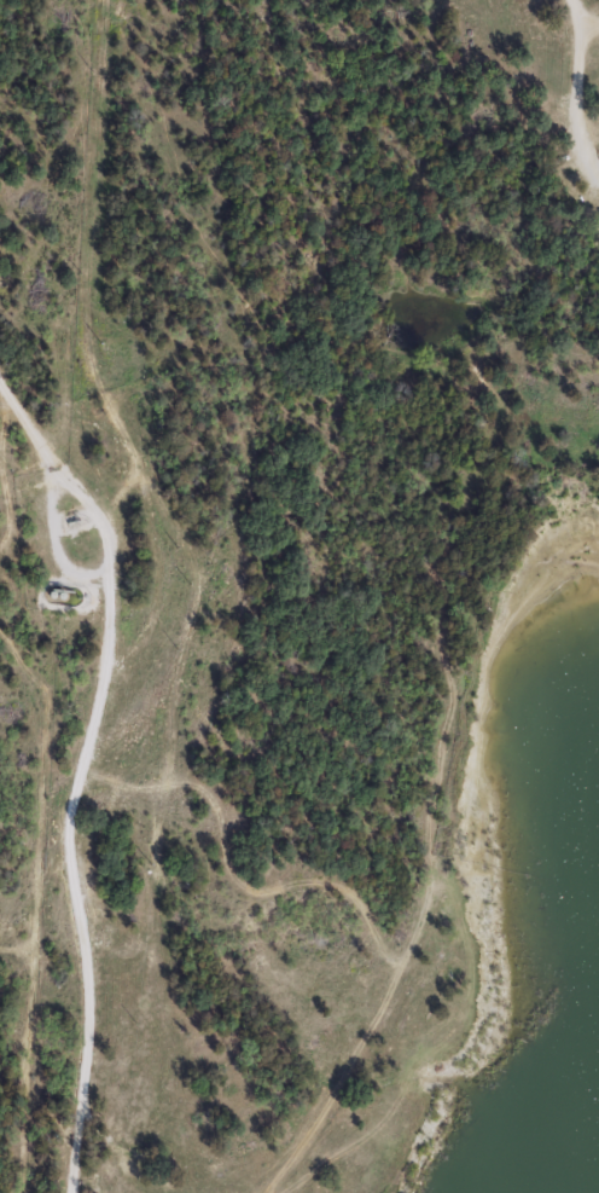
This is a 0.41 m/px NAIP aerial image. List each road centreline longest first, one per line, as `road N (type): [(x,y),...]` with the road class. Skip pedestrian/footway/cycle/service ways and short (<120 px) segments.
road 1 (residential): [(0,384),(54,468),(100,514),(107,546),(109,641),(70,811),(68,857),(88,979),(71,1192)]
road 2 (track): [(441,585),(452,694),(430,806),(428,898),(345,1071),(264,1192)]
road 3 (track): [(0,629),(47,695),(16,1192)]
road 4 (residential): [(571,0),(581,24),(575,106),(588,166)]

